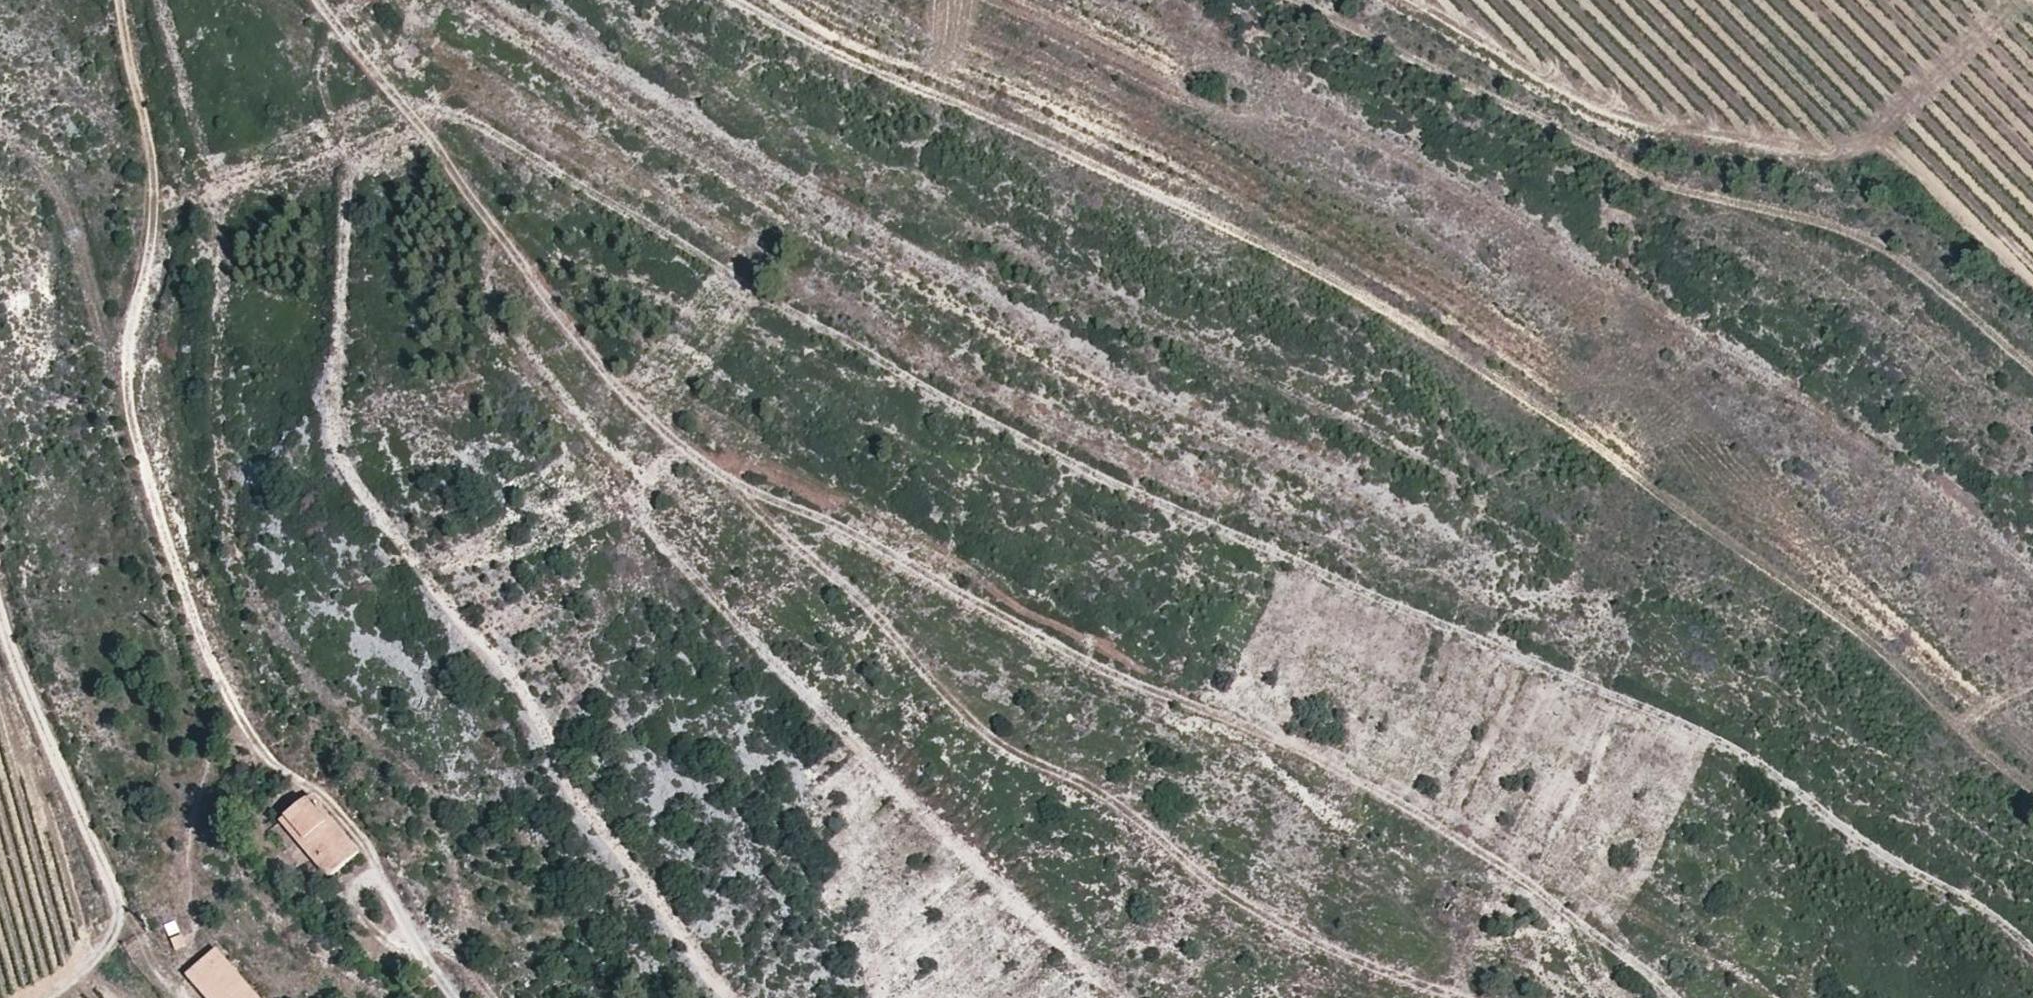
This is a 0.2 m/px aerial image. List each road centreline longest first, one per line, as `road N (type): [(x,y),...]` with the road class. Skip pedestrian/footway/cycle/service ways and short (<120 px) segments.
road 1 (track): [(456,997),(371,854),(318,790),(276,767),(255,744),(207,658),(157,510),(126,362),(152,203),(119,0)]
road 2 (track): [(1293,0),(1659,182),(1853,236),(1913,269),(2032,367)]
road 3 (track): [(36,997),(86,972),(115,916),(107,876),(0,626)]

